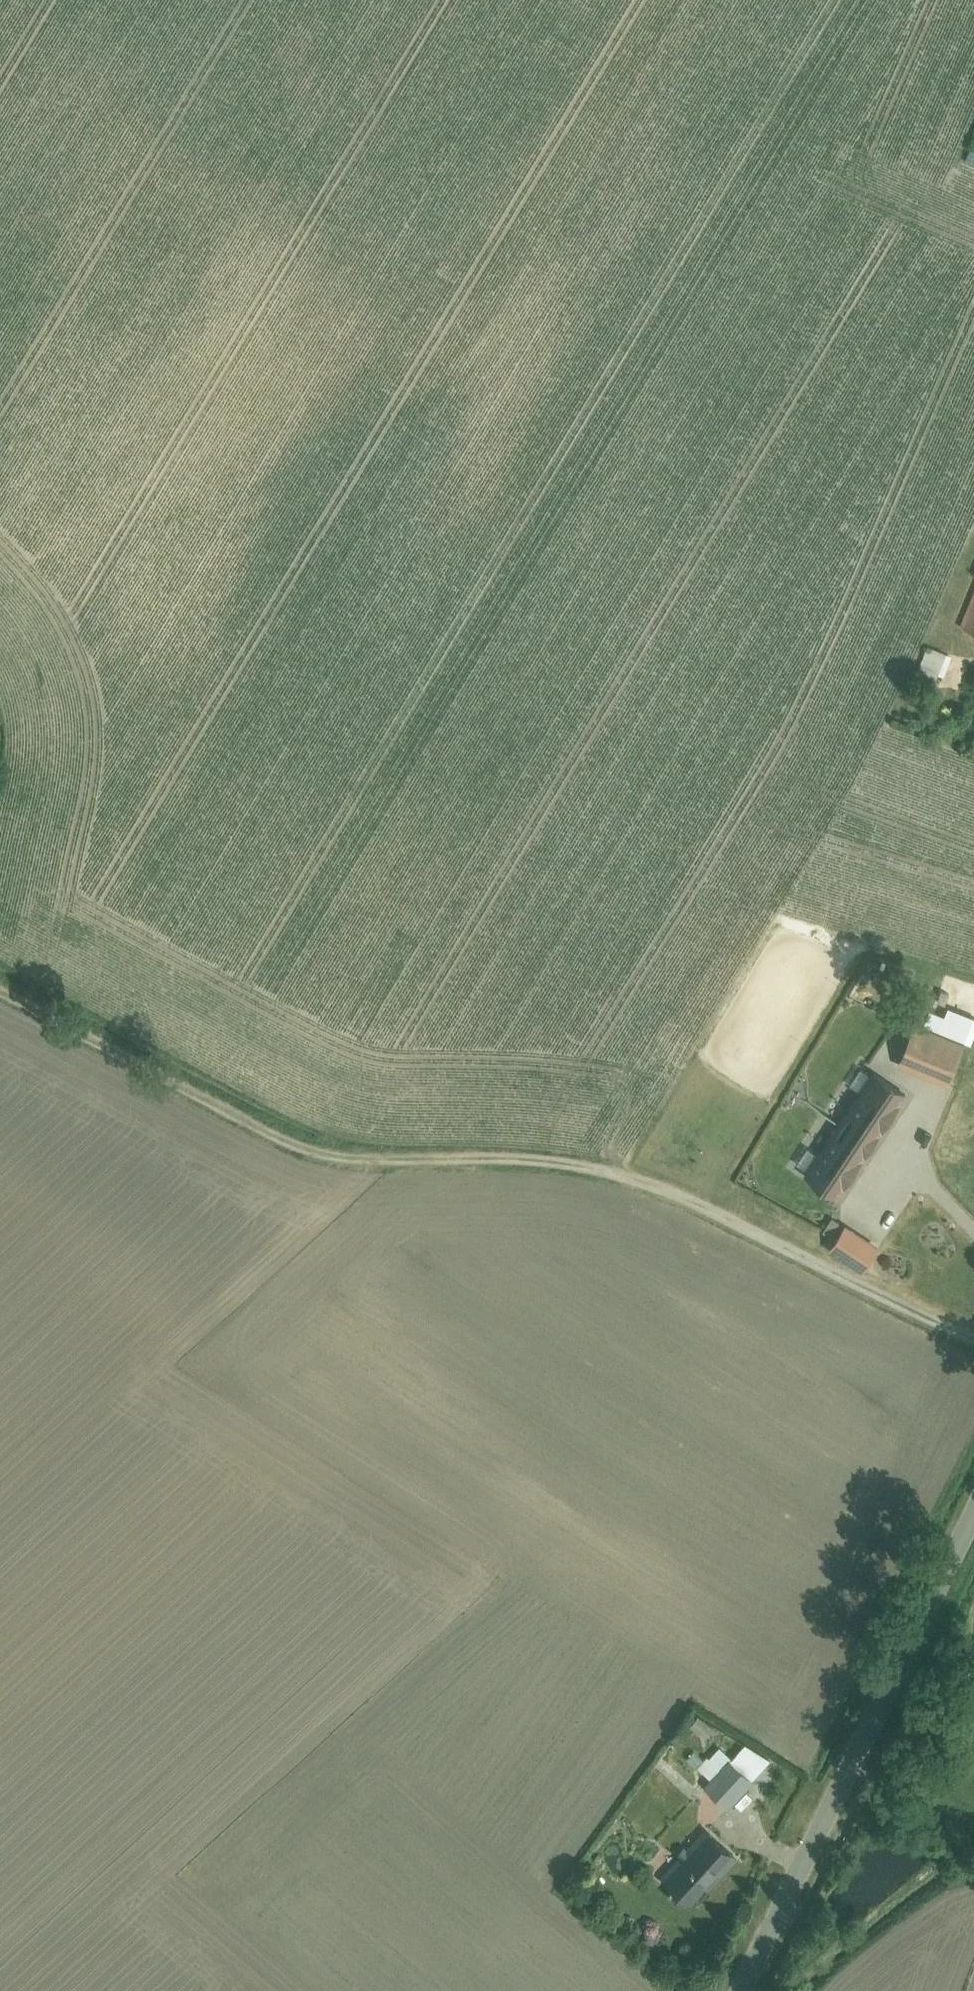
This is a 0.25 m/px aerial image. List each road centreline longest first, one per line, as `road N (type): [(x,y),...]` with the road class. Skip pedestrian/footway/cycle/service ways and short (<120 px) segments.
road 1 (track): [(973,1338),(644,1177),(511,1158),(323,1157),(289,1145),(0,992)]
road 2 (residential): [(973,1511),(736,1990)]

